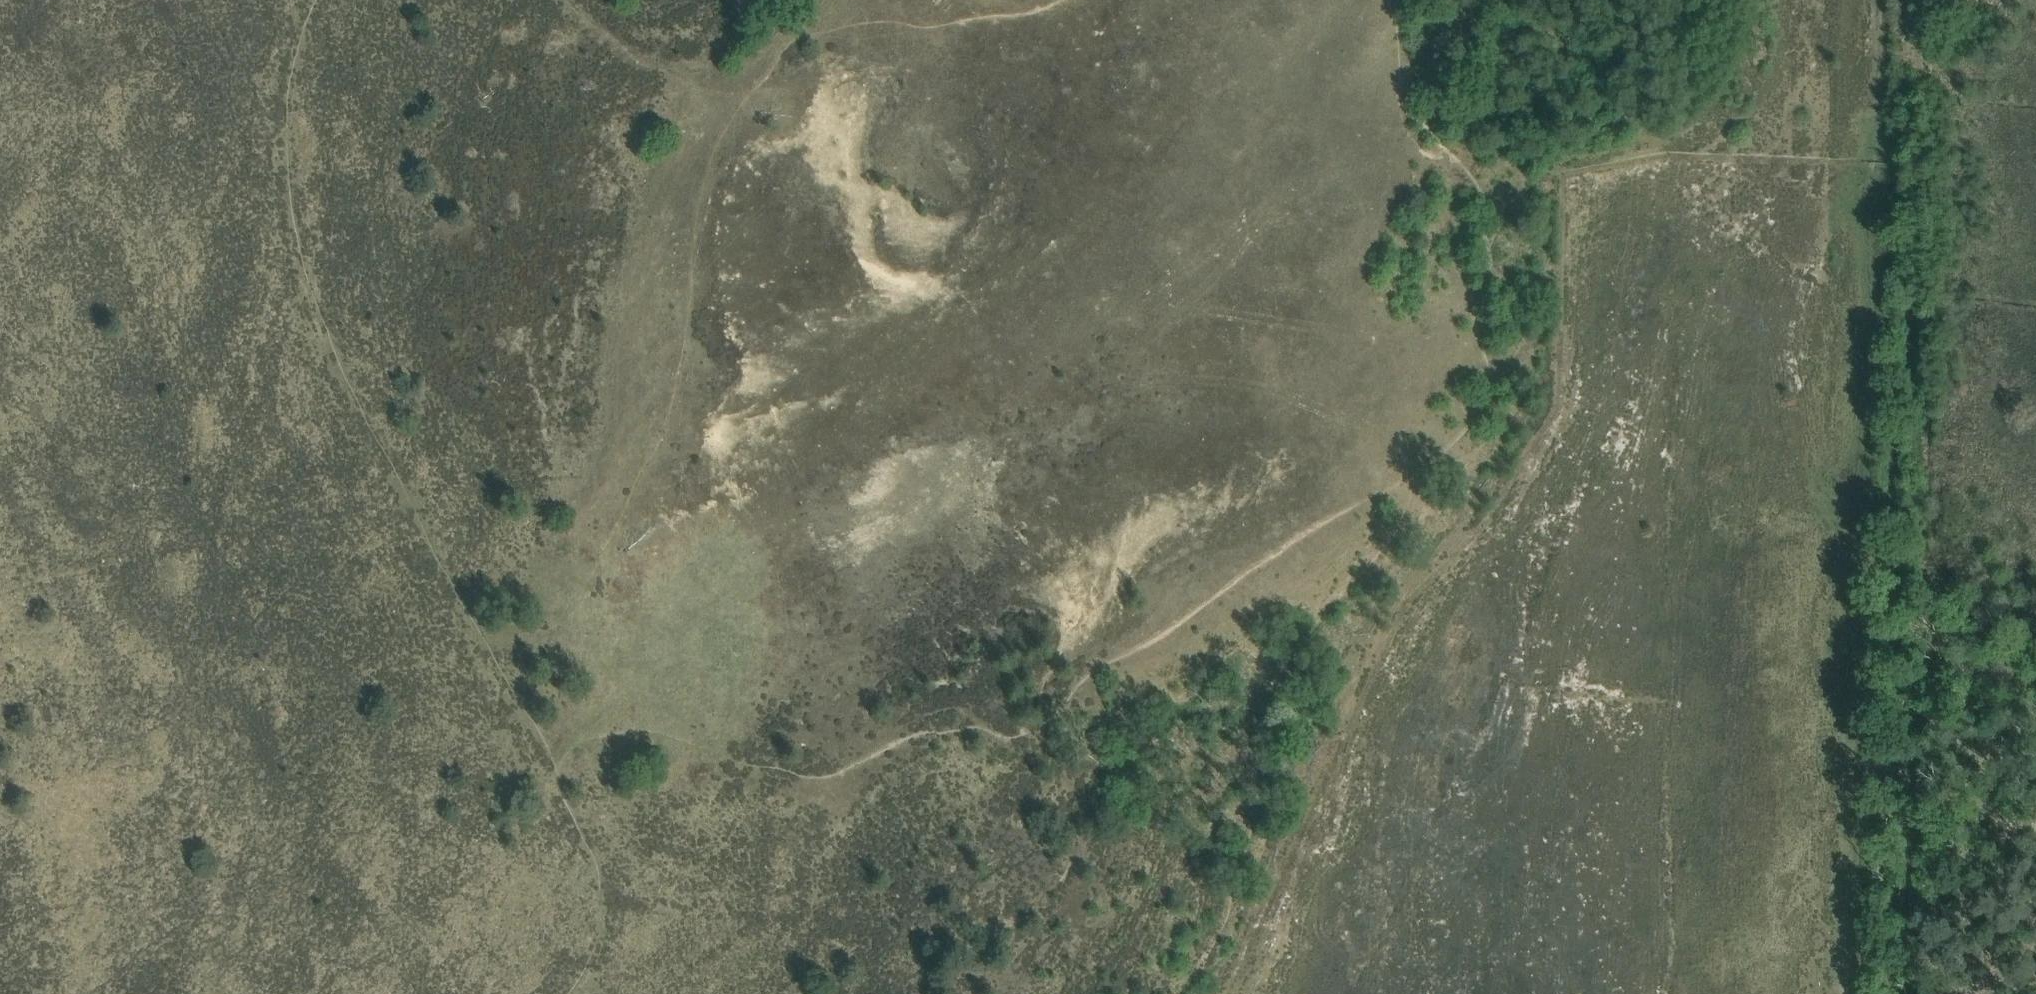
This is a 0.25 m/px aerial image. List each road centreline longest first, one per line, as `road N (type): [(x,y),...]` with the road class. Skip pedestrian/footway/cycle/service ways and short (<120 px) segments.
road 1 (track): [(1900,993),(1916,0)]

